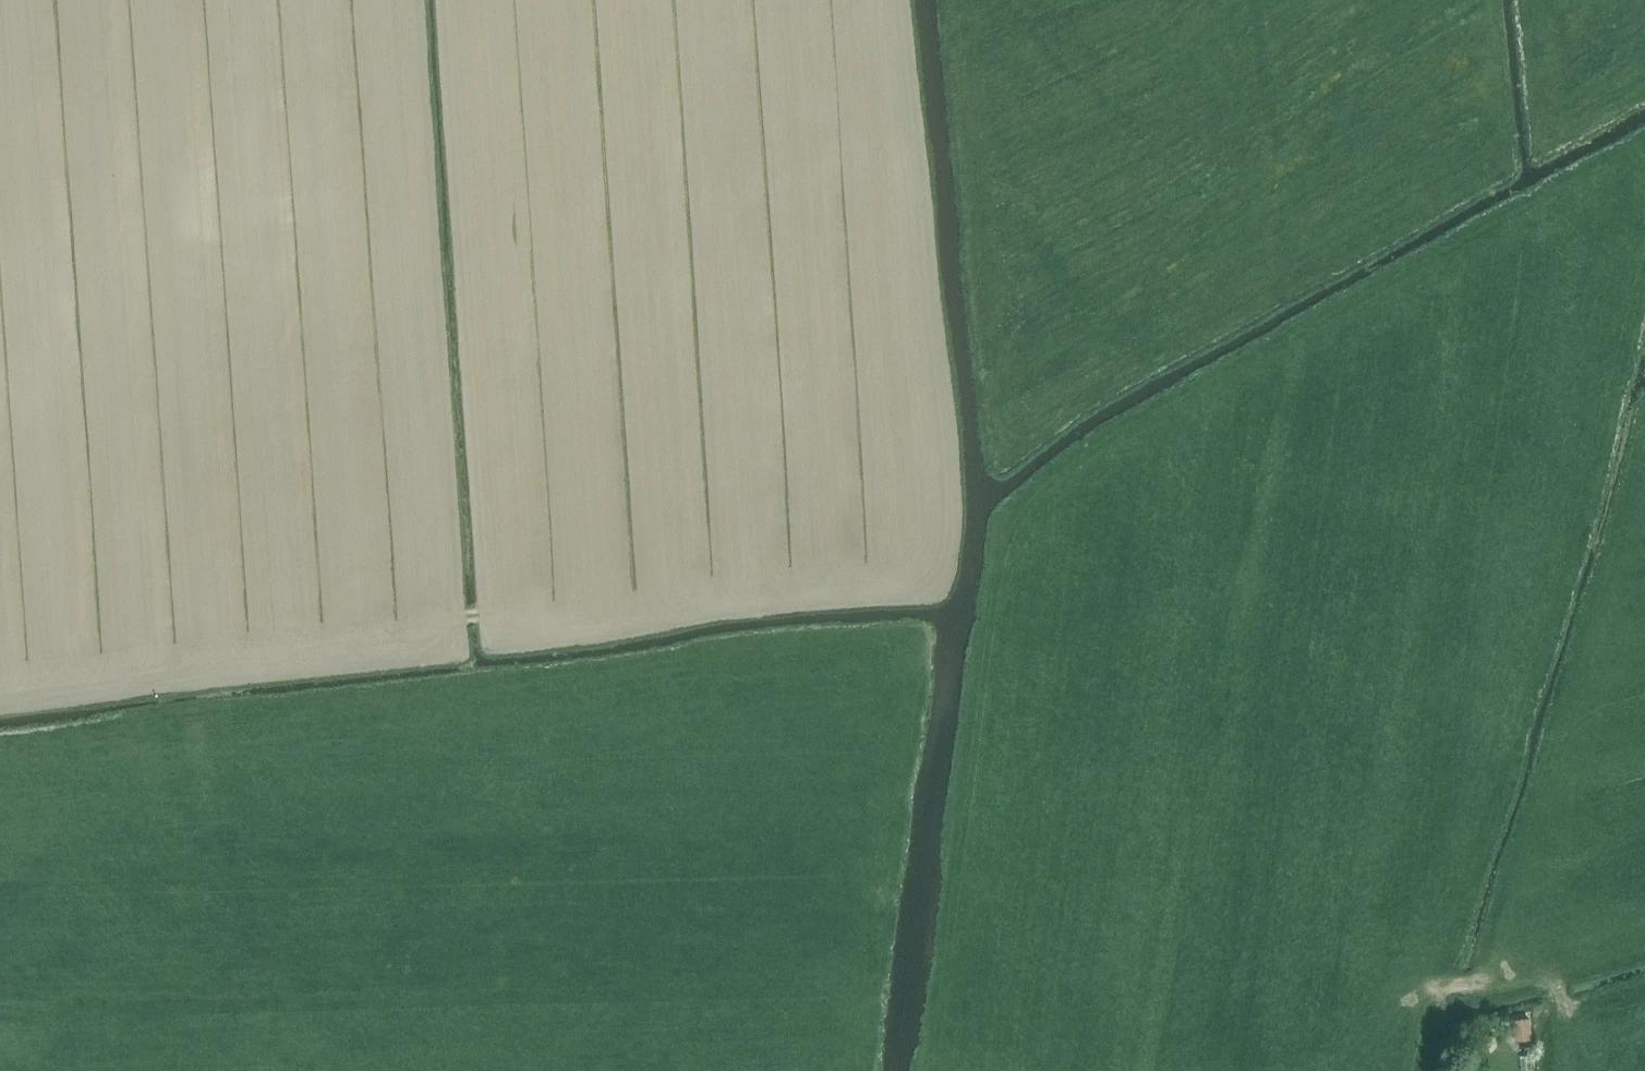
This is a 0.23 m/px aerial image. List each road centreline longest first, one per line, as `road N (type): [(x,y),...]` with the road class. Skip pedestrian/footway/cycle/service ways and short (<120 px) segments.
road 1 (track): [(1572,1070),(1564,1021),(1544,976),(1494,976),(1514,921)]
road 2 (track): [(1494,976),(1424,990),(1353,1070)]

